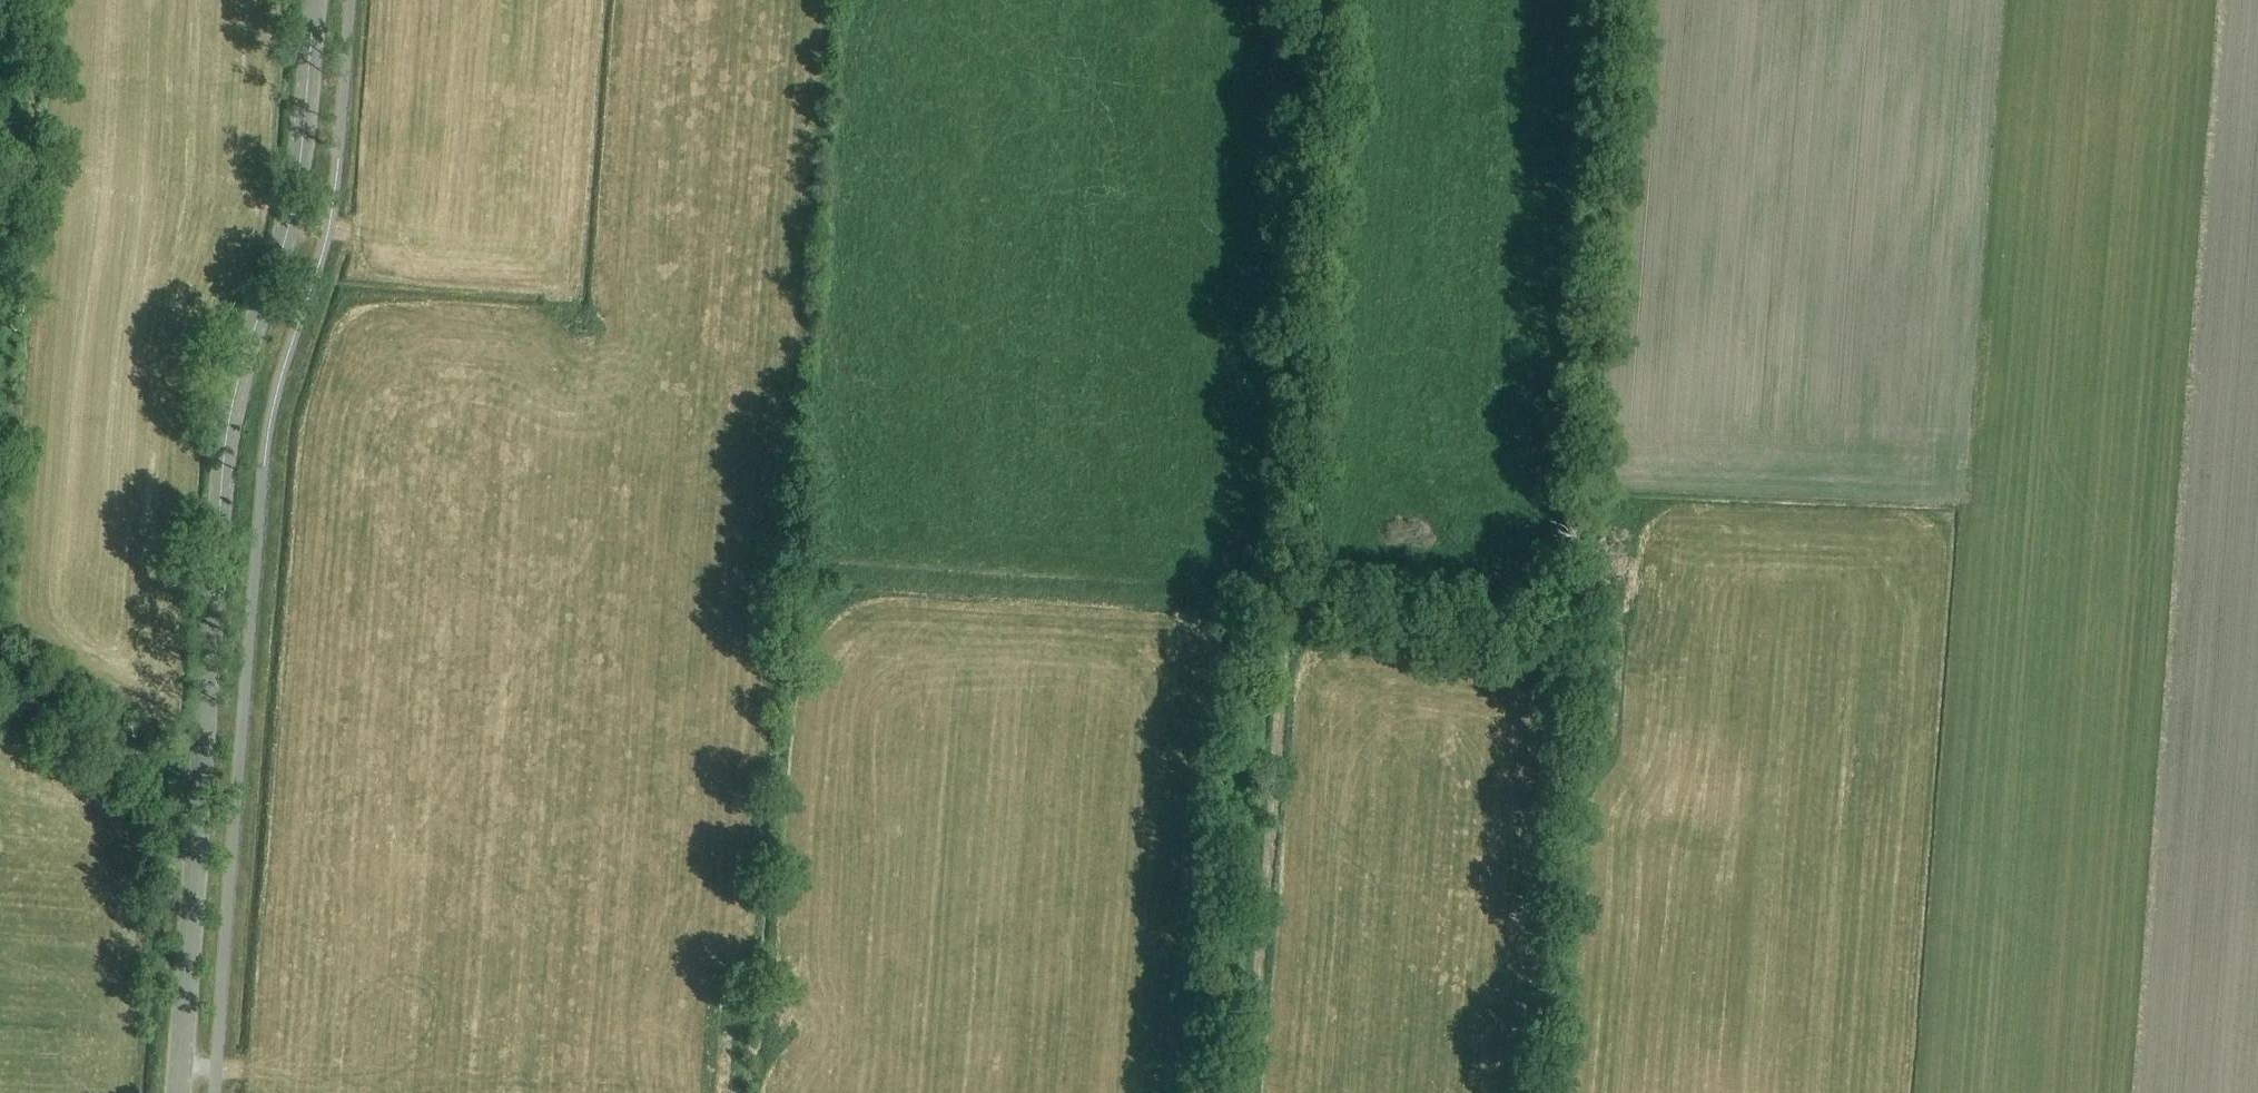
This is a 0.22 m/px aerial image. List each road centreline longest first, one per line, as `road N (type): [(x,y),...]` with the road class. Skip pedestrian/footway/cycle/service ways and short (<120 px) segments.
road 1 (tertiary): [(181,1092),(225,454),(239,373),(280,265),(298,189),(312,0)]

